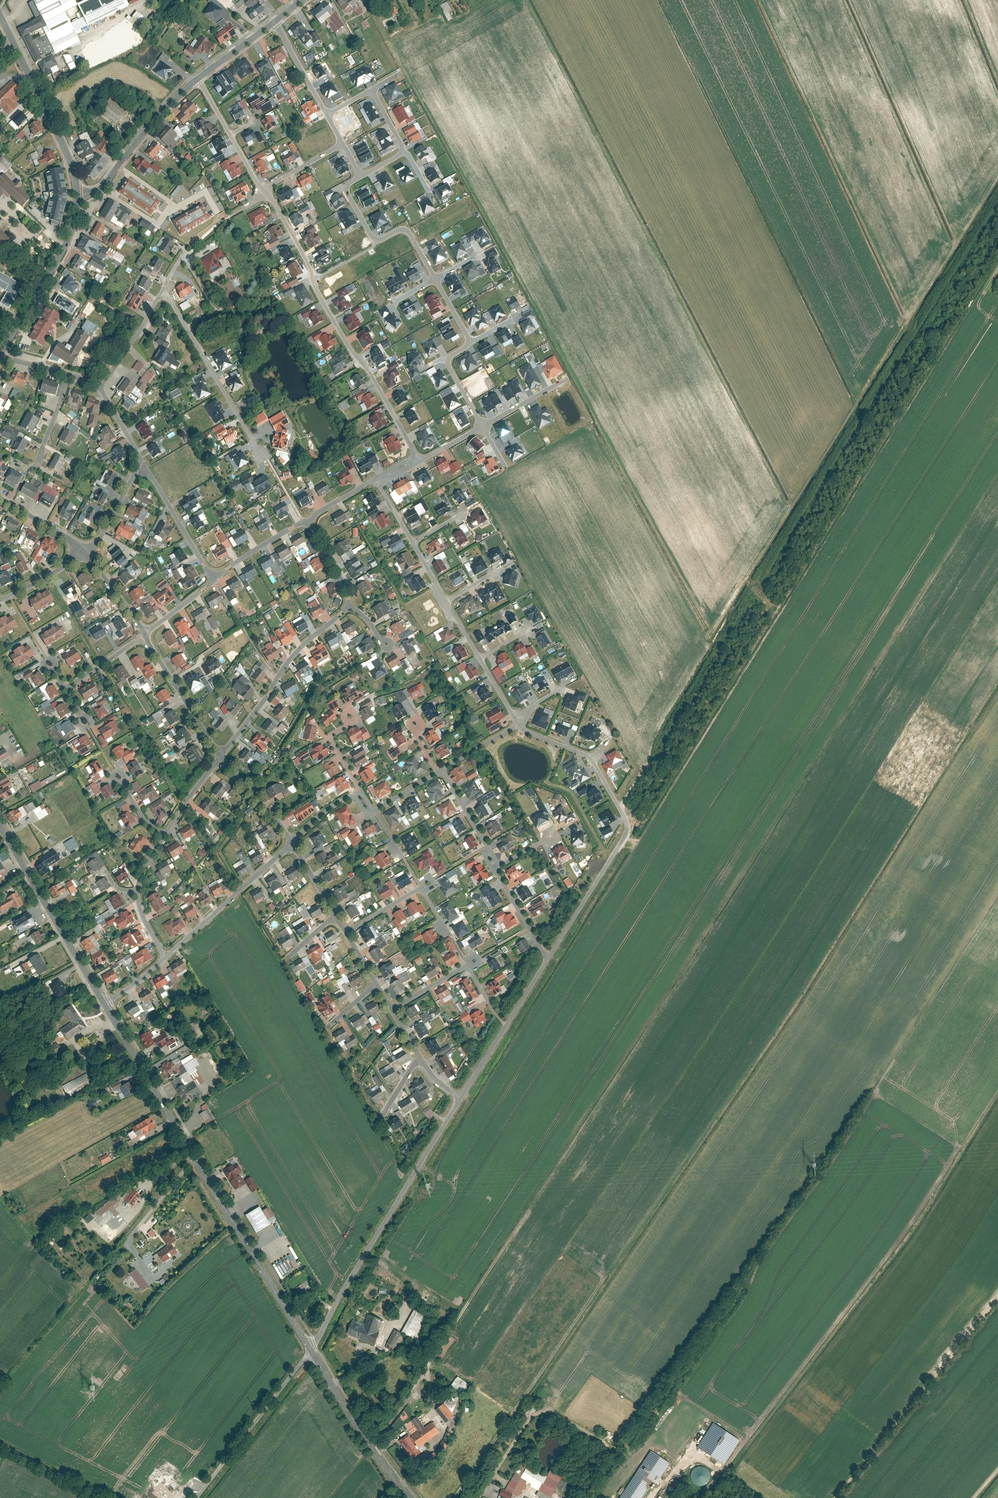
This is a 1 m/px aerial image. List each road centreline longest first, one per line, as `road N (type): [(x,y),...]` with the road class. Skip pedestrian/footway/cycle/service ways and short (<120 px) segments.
road 1 (tertiary): [(105,1003),(312,1349)]
road 2 (residential): [(266,192),(419,460)]
road 3 (residential): [(460,1099),(312,1349)]
road 4 (tertiary): [(0,825),(105,1003)]
road 5 (residential): [(217,755),(290,652),(348,603)]
road 6 (residential): [(162,291),(269,460)]
road 7 (track): [(196,1497),(312,1349)]
road 8 (tertiary): [(1,355),(68,242),(77,195)]
road 9 (tertiary): [(312,1349),(407,1497)]
road 10 (tertiary): [(10,36),(68,155),(77,195)]
road 11 (residential): [(77,195),(101,189),(198,79)]
road 12 (residential): [(165,958),(292,844)]
road 13 (residential): [(460,1099),(548,959)]
road 14 (residential): [(361,177),(347,193),(371,237),(408,232),(435,278)]
road 15 (residential): [(548,959),(631,829)]
road 16 (residential): [(143,461),(213,578)]
road 17 (residential): [(198,79),(266,192)]

